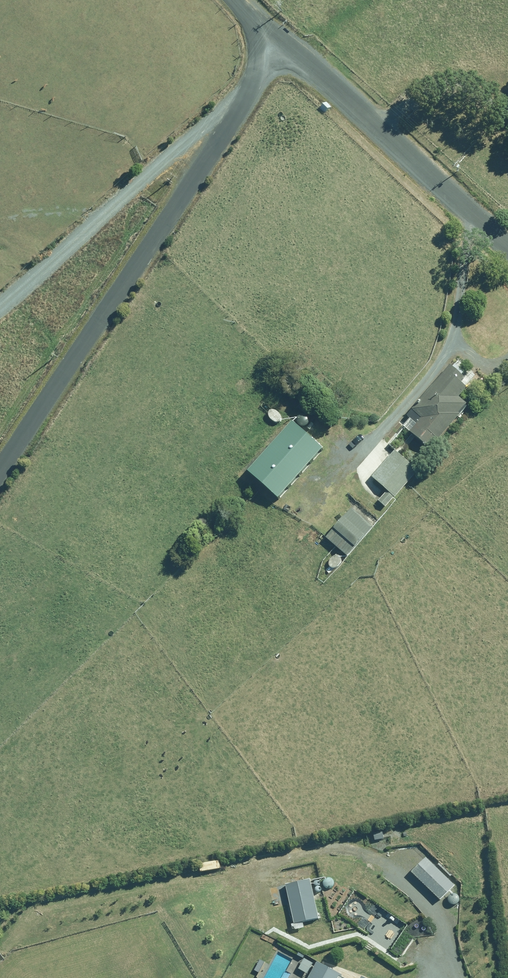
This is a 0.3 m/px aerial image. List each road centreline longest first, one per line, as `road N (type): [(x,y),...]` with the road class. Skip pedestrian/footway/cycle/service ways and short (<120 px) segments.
road 1 (unclassified): [(0,496),(236,116)]
road 2 (unclassified): [(255,44),(308,61),(507,247)]
road 3 (residential): [(236,116),(167,163),(0,310)]

